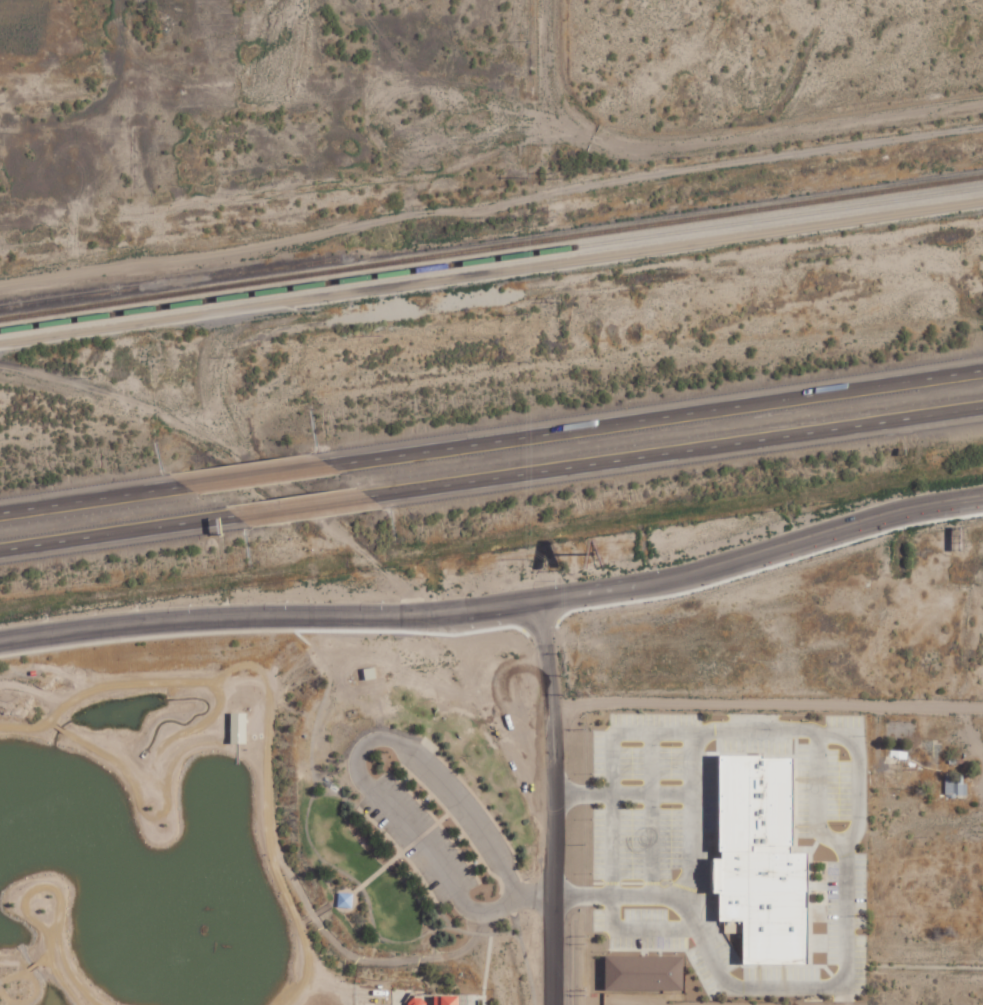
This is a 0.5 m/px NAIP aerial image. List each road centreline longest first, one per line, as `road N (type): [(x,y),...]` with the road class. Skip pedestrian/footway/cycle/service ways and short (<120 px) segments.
road 1 (tertiary): [(982,498),(913,509),(673,579),(477,611),(224,617),(0,642)]
road 2 (track): [(982,235),(0,381)]
road 3 (motorway): [(982,370),(332,466)]
road 4 (motorway): [(366,497),(982,408)]
road 5 (track): [(982,24),(605,76),(555,36),(556,0)]
road 6 (residential): [(982,702),(550,704)]
road 7 (residential): [(552,1004),(553,736),(537,602)]
road 8 (motorway): [(0,550),(236,516)]
road 9 (motorway): [(187,488),(0,515)]
road 10 (motorway): [(332,466),(187,488)]
road 11 (motorway): [(236,516),(366,497)]

